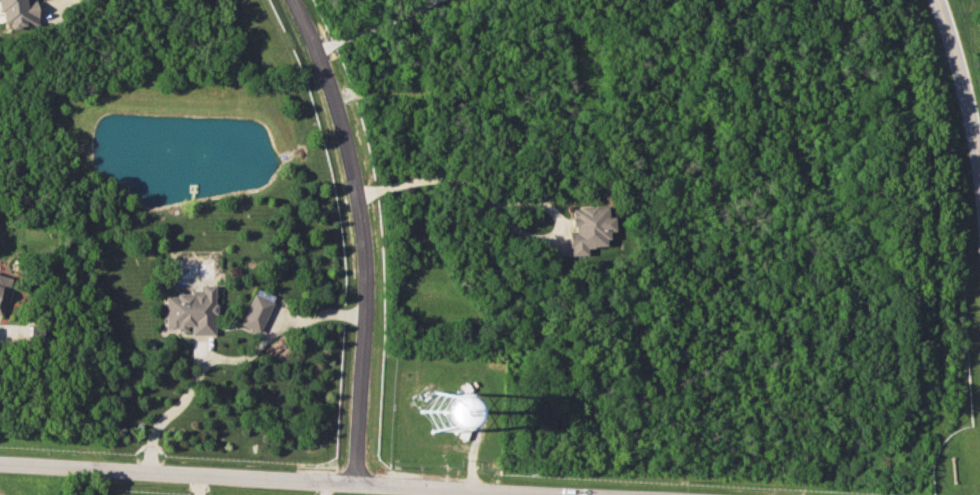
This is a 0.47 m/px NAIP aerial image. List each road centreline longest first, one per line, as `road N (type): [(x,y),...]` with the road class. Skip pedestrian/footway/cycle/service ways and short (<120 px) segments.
road 1 (residential): [(0,468),(583,494)]
road 2 (residential): [(354,483),(362,232),(331,92),(294,0)]
road 3 (tertiary): [(979,162),(938,0)]

